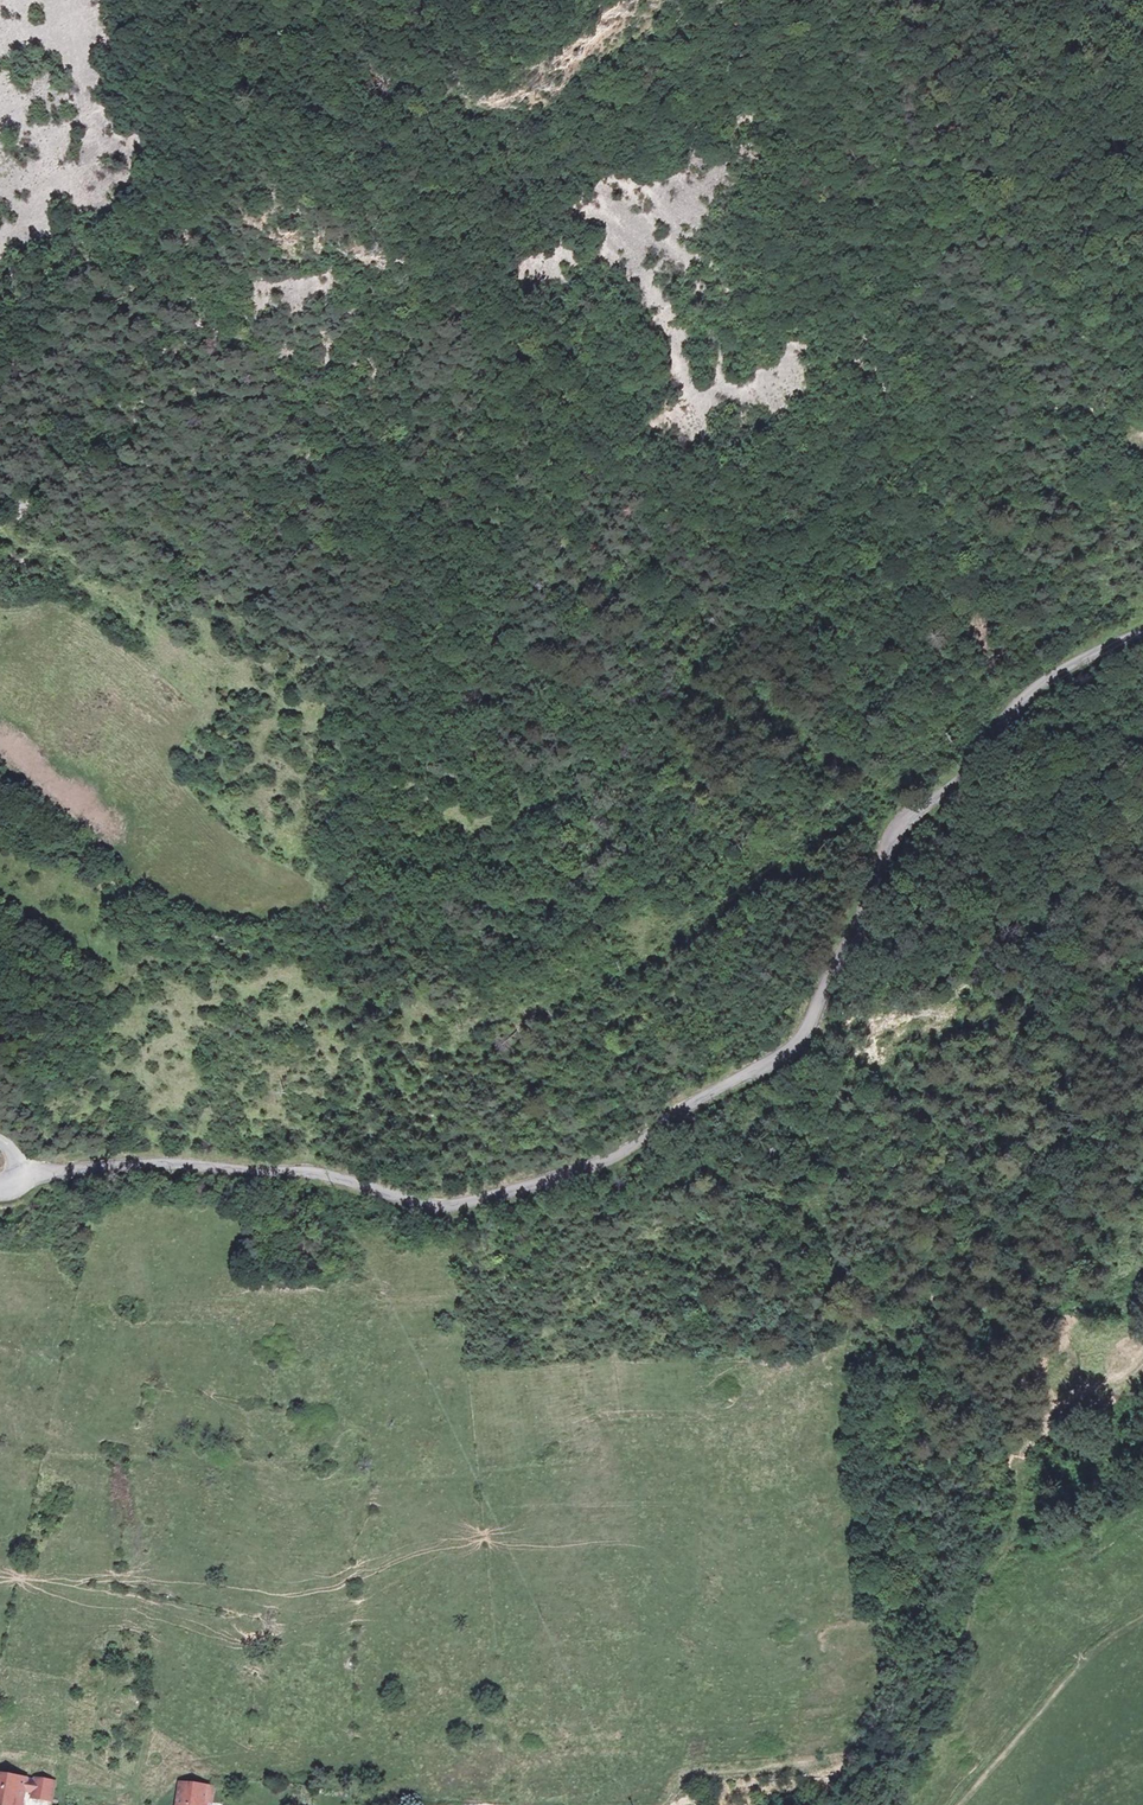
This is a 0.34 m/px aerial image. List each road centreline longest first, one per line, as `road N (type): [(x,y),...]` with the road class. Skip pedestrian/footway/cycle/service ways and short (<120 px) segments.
road 1 (residential): [(1142,634),(1021,703),(903,819),(792,1052),(690,1104),(601,1164),(464,1206),(424,1209),(317,1174),(227,1167),(18,1178)]
road 2 (track): [(667,1804),(688,1776),(824,1761)]

